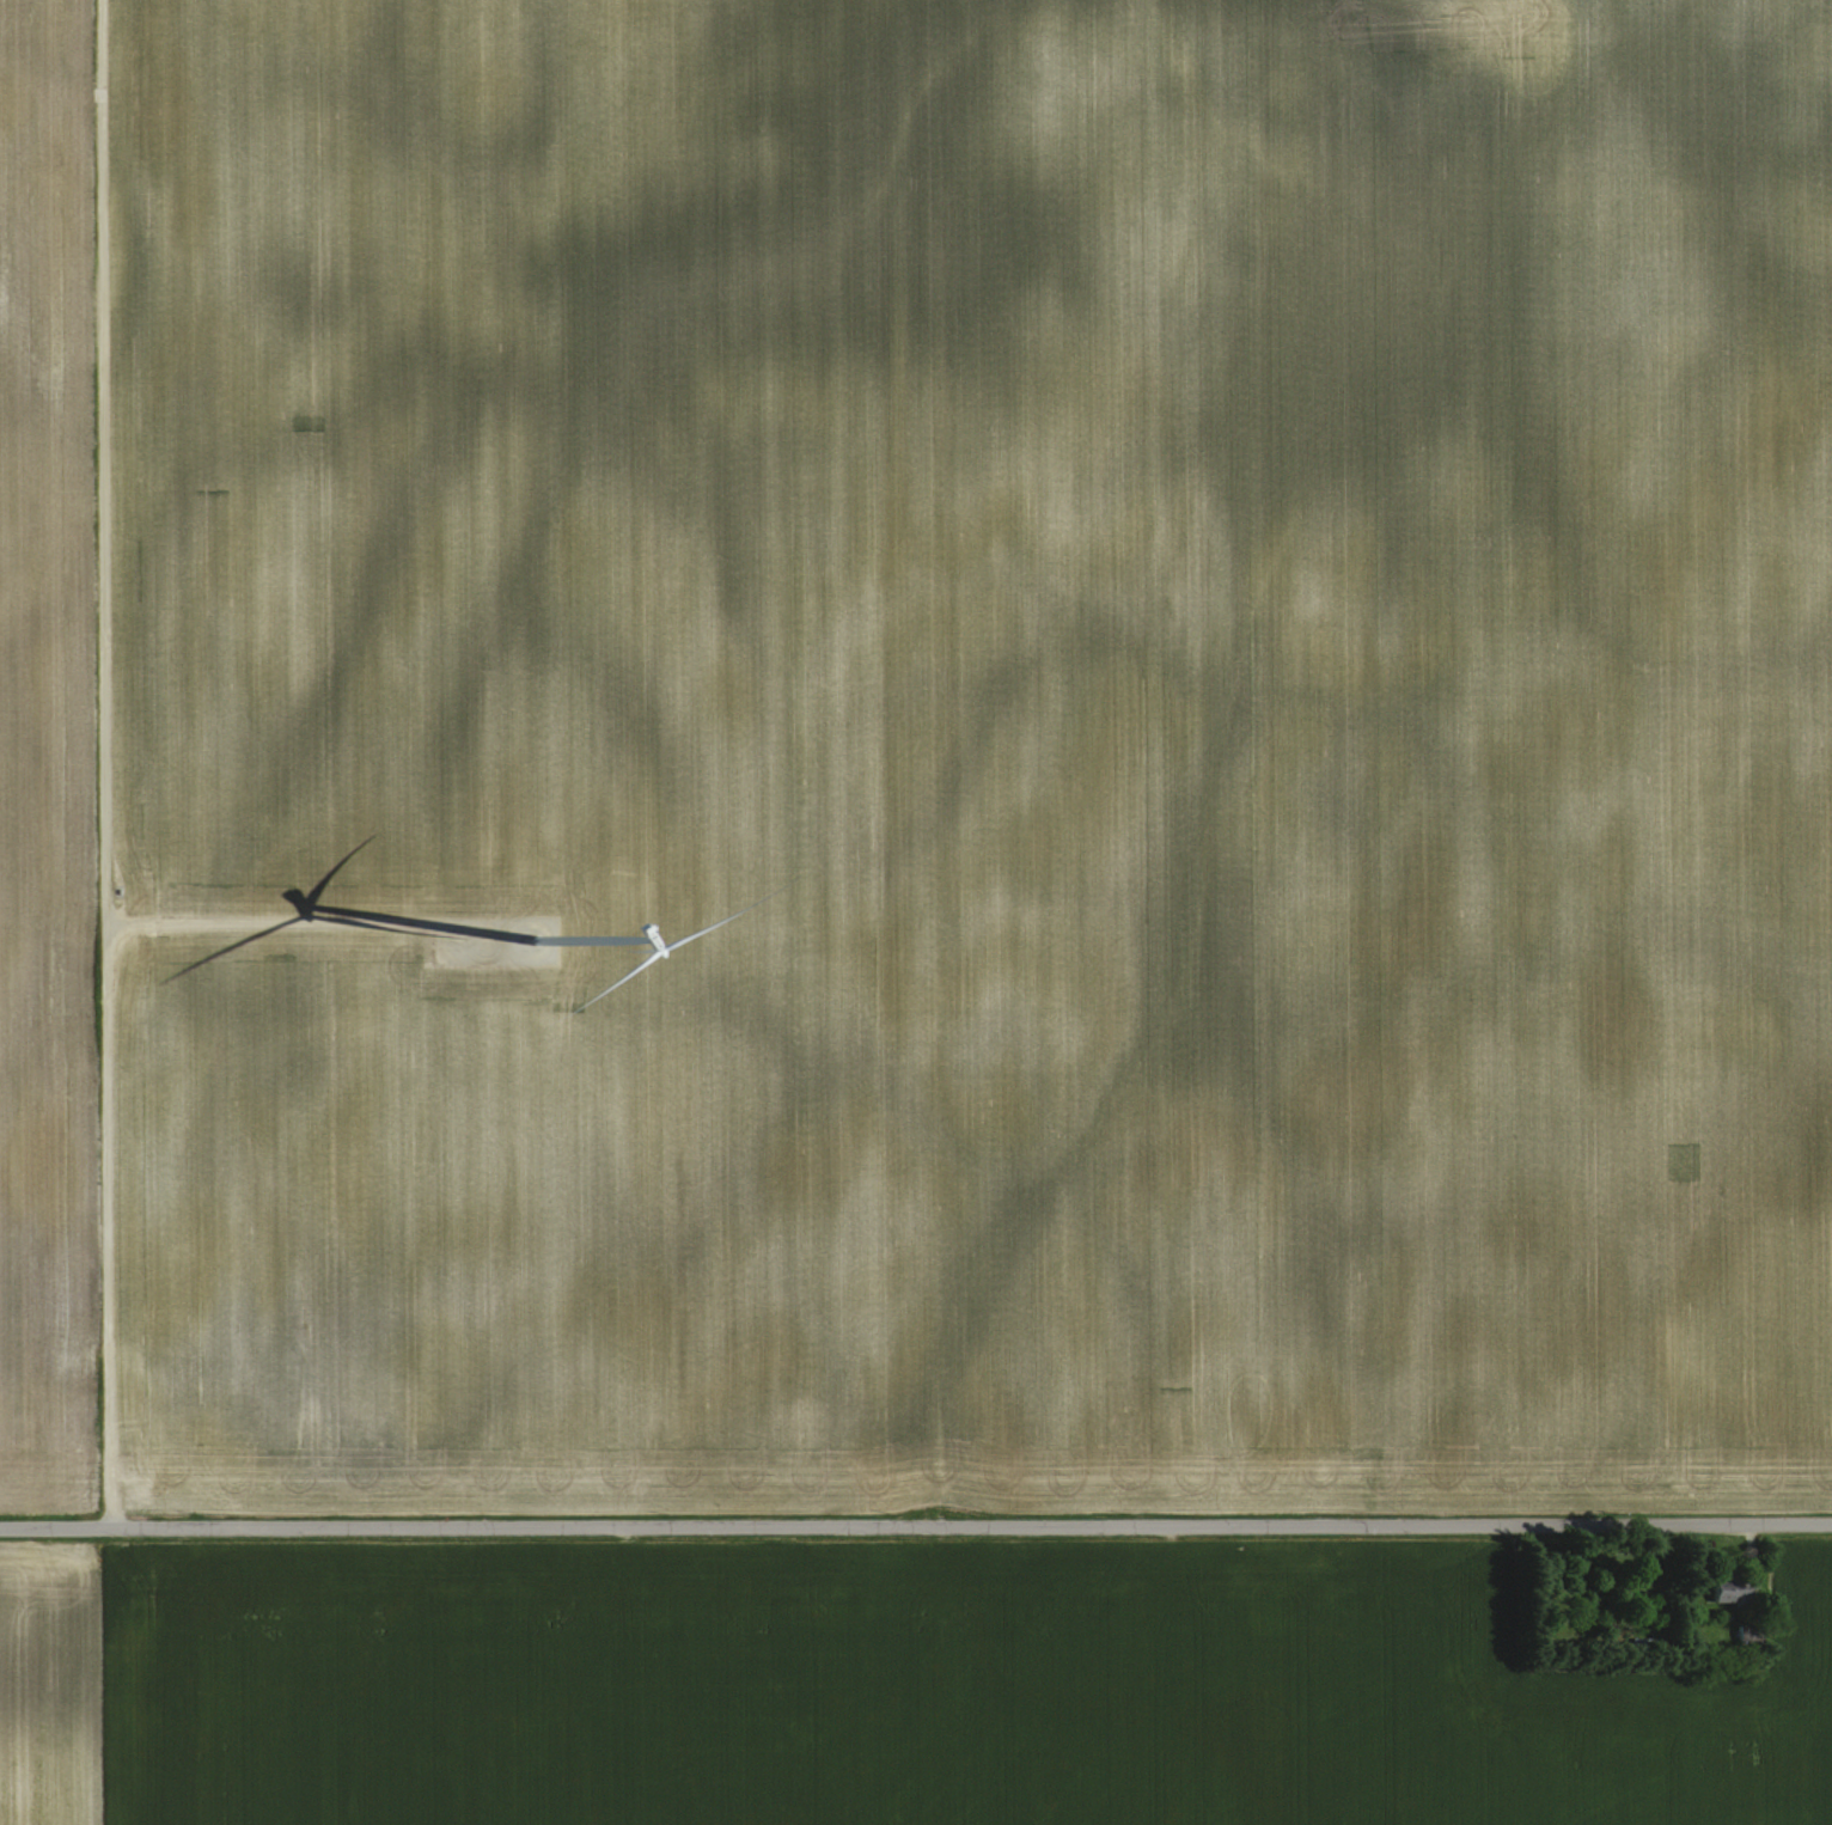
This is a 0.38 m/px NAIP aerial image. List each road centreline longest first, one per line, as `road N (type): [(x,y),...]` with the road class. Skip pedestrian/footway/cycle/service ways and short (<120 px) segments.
road 1 (residential): [(1831,1524),(0,1523)]

